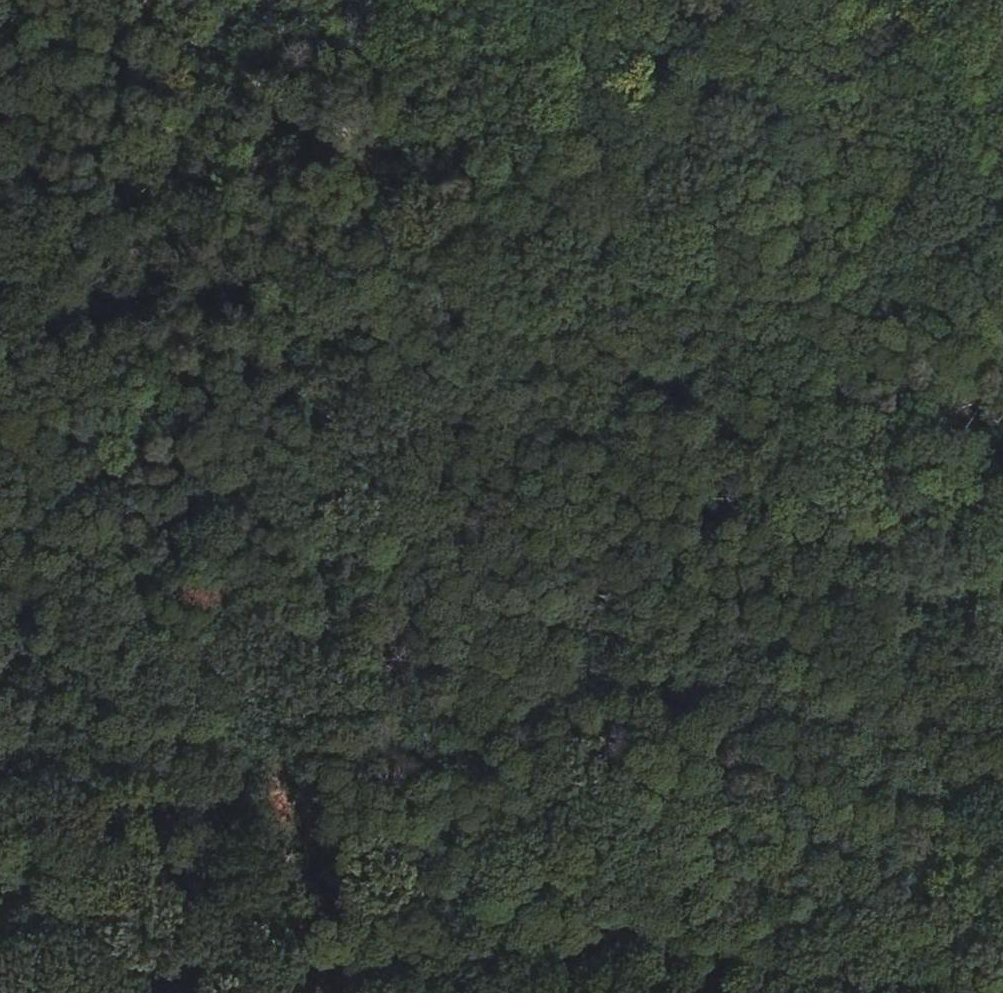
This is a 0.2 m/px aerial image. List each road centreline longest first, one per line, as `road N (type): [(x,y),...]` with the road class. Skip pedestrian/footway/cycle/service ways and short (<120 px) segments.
road 1 (track): [(1002,645),(358,154)]
road 2 (track): [(1002,215),(890,212),(769,155),(566,143),(358,154)]
road 3 (track): [(296,991),(635,956),(876,992)]
road 4 (track): [(296,991),(198,983),(0,990)]
road 5 (track): [(358,154),(140,0)]

